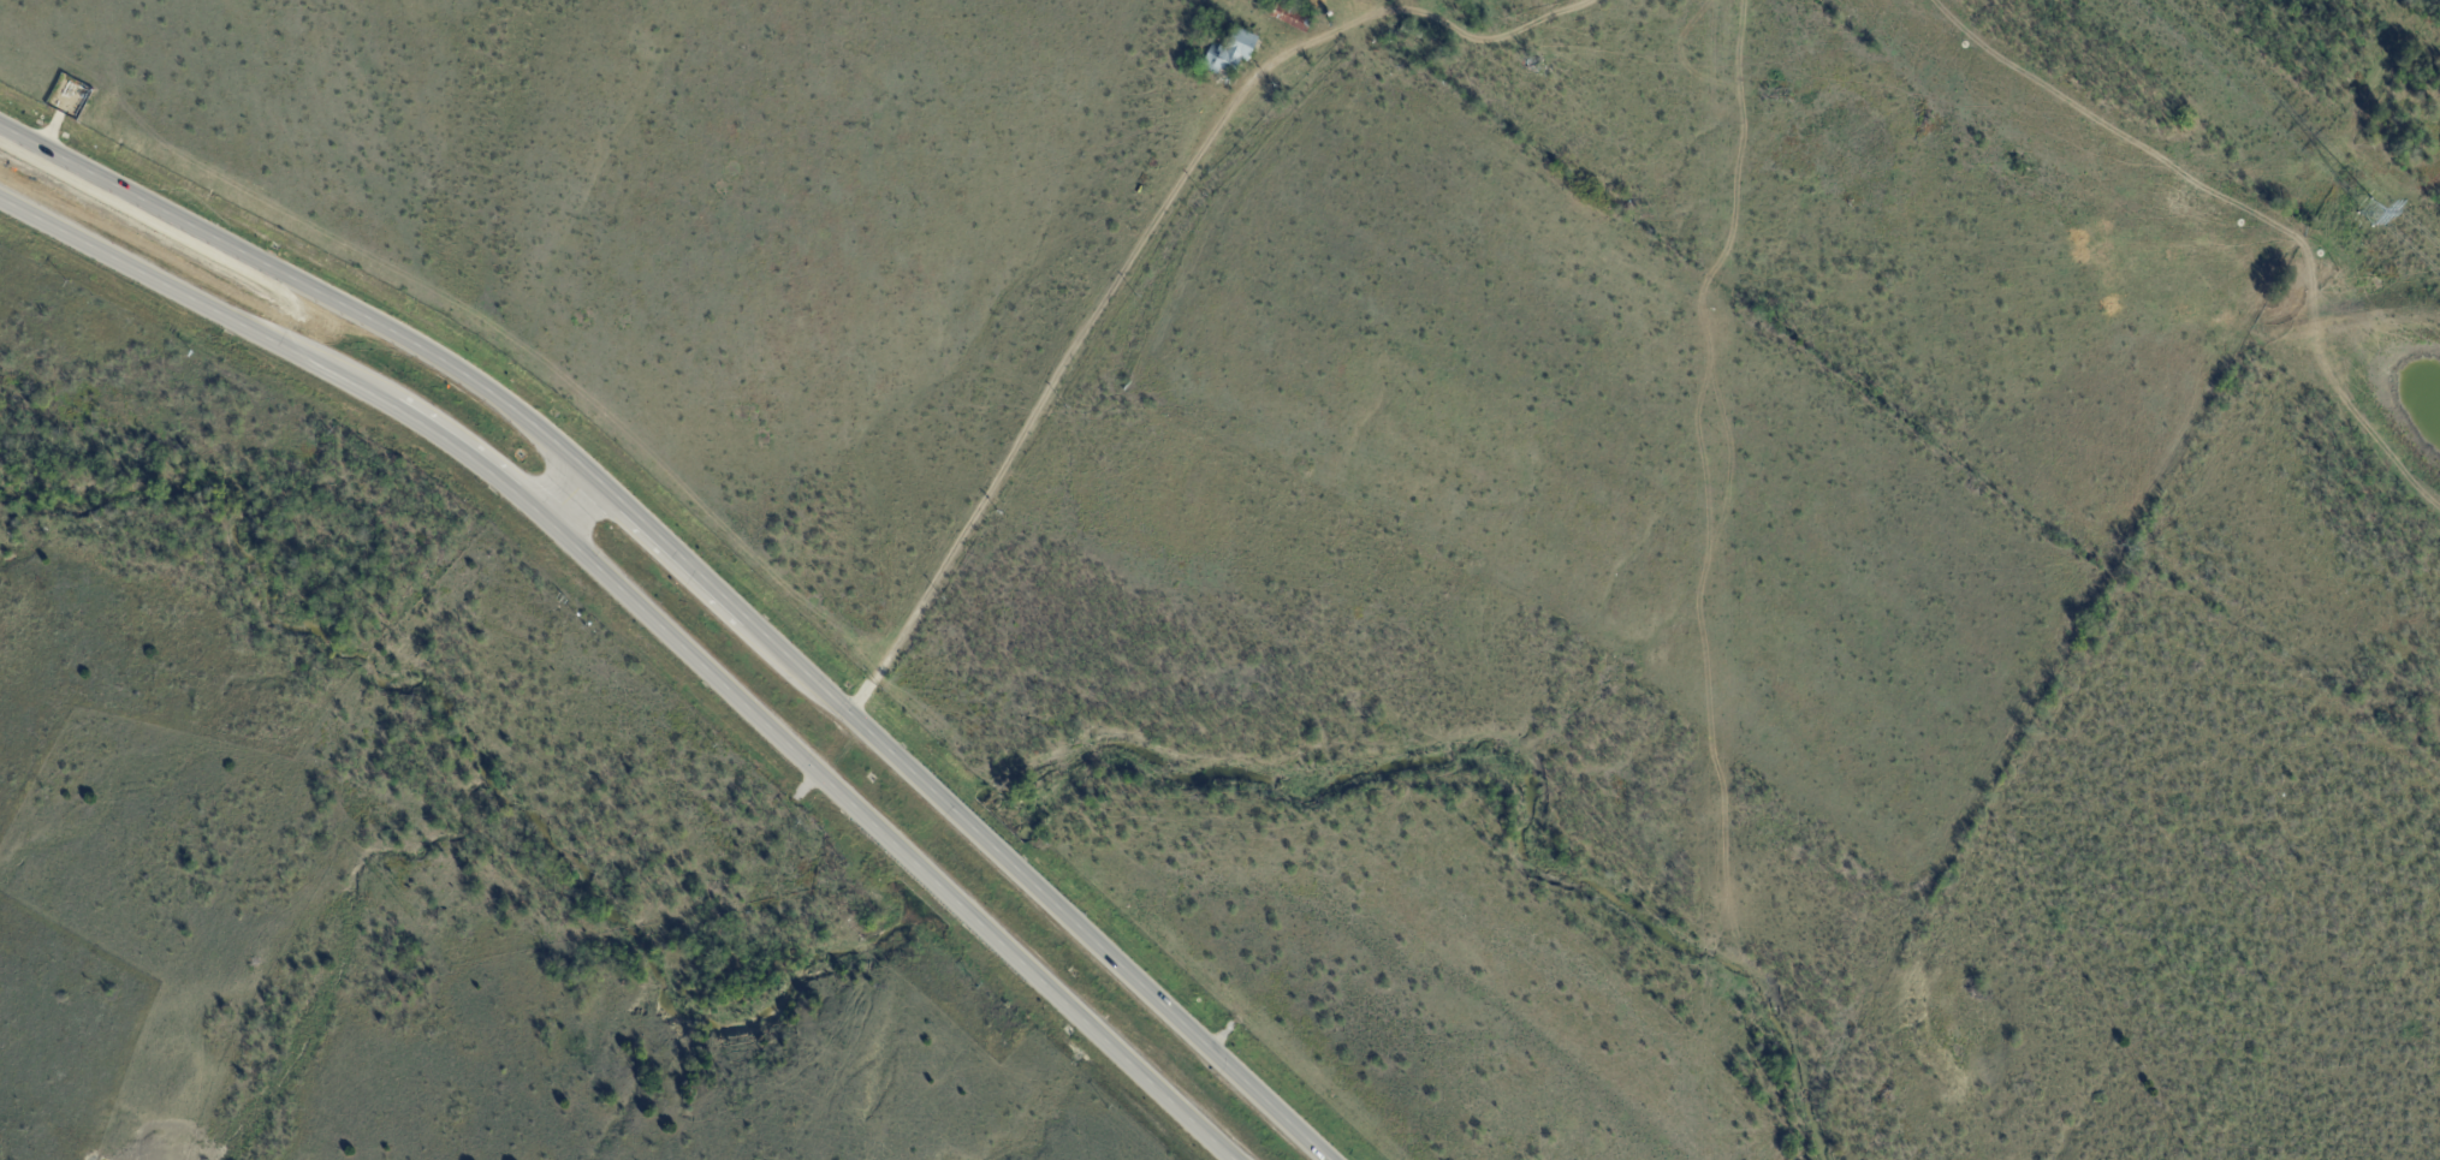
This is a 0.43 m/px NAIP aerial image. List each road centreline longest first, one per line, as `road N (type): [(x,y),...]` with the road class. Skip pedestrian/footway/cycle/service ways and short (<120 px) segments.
road 1 (primary): [(546,523),(1244,1159)]
road 2 (primary): [(1327,1159),(762,633)]
road 3 (primary): [(595,477),(494,395),(422,351),(0,126)]
road 4 (primary): [(0,200),(370,394)]
road 5 (primary): [(762,633),(595,477)]
road 6 (primary): [(370,394),(546,523)]

